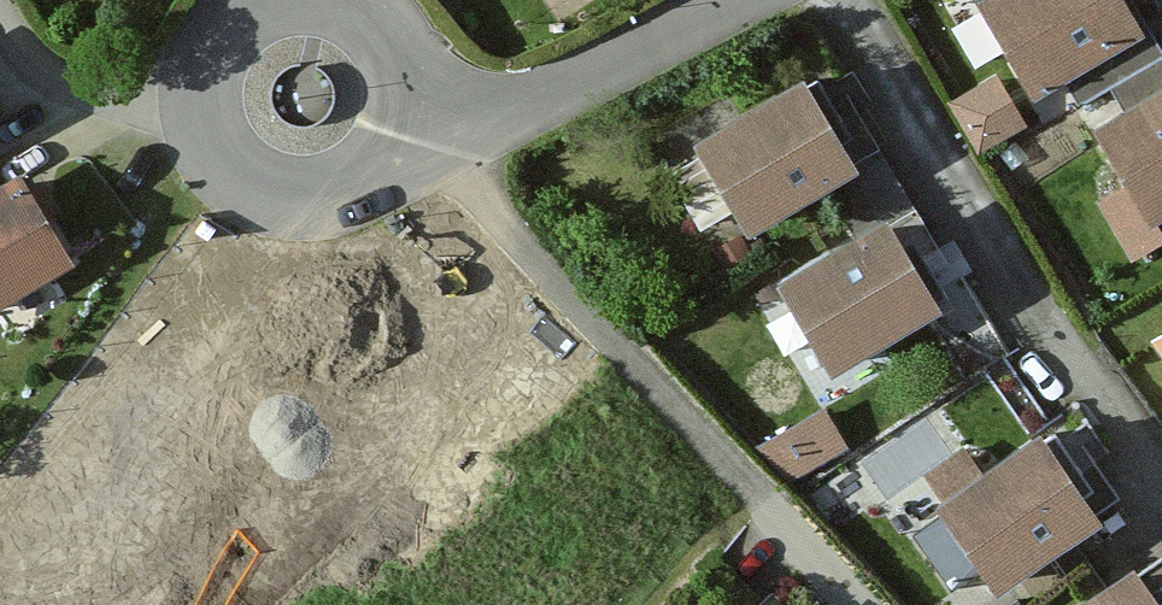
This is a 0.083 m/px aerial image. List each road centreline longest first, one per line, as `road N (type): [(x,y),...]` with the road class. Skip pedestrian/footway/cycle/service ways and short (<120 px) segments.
road 1 (residential): [(836,604),(419,140)]
road 2 (residential): [(1161,481),(850,0)]
road 3 (residential): [(739,0),(521,109),(424,119)]
road 4 (residential): [(197,85),(197,122),(209,158),(232,188),(264,209),(301,218),(339,215),(374,199),(402,173),(419,140)]
road 5 (residential): [(197,85),(75,118),(0,4)]
road 6 (residential): [(424,119),(414,55),(371,6)]

